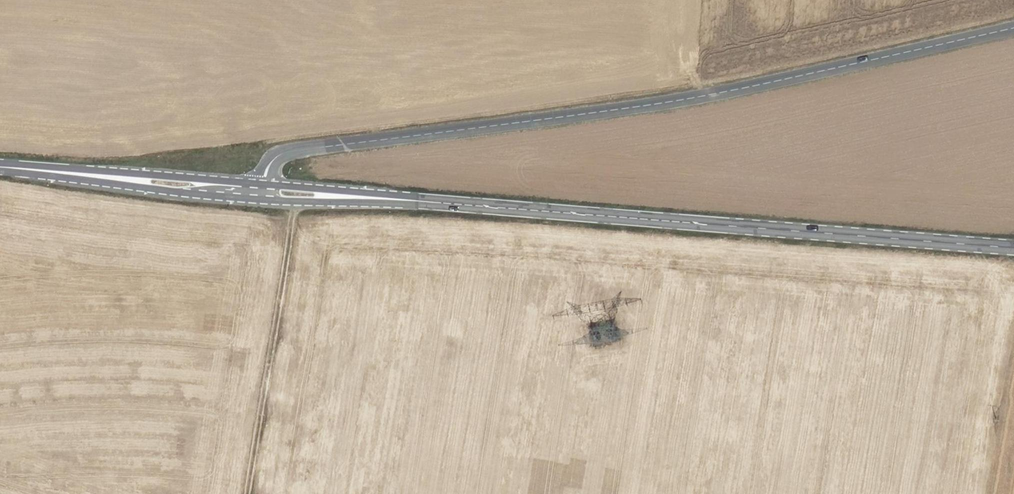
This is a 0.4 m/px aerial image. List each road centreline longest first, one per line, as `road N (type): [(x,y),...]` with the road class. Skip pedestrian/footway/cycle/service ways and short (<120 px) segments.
road 1 (tertiary): [(257,194),(270,166),(295,151),(860,76),(1013,37)]
road 2 (secondary): [(1013,250),(257,194)]
road 3 (secondary): [(257,194),(0,170)]

